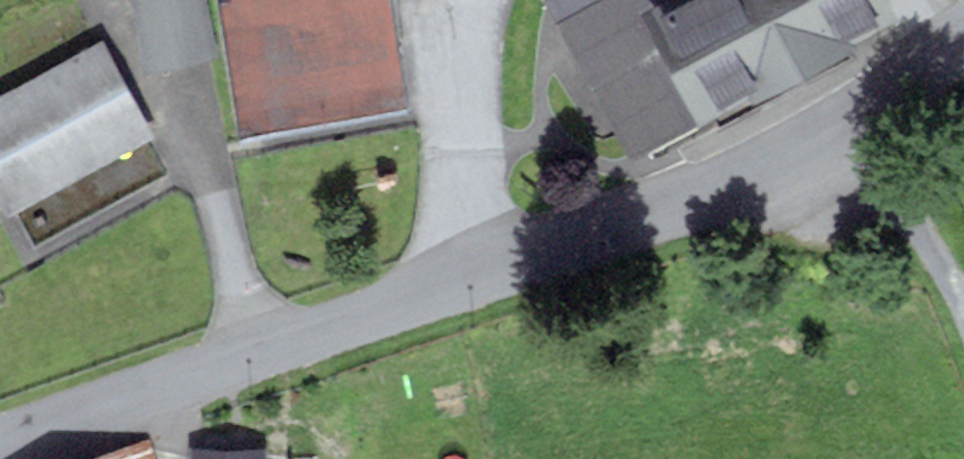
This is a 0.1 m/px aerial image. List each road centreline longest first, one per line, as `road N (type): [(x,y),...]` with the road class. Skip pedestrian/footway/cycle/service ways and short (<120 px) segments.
road 1 (tertiary): [(0,445),(530,264),(841,132)]
road 2 (unclassified): [(841,132),(963,317)]
road 3 (tertiary): [(841,132),(963,39)]

